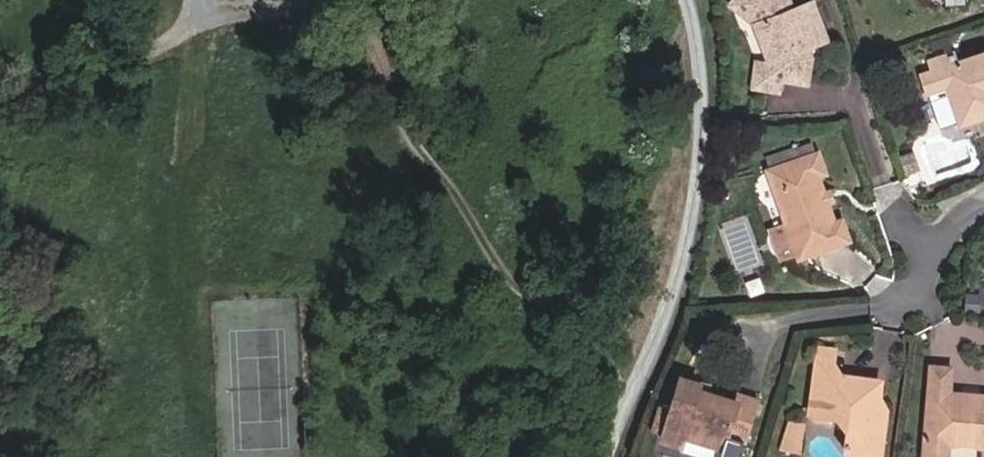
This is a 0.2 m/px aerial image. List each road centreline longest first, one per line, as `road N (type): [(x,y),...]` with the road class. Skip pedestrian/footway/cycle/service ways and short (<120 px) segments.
road 1 (residential): [(914,295),(937,243),(983,201)]

